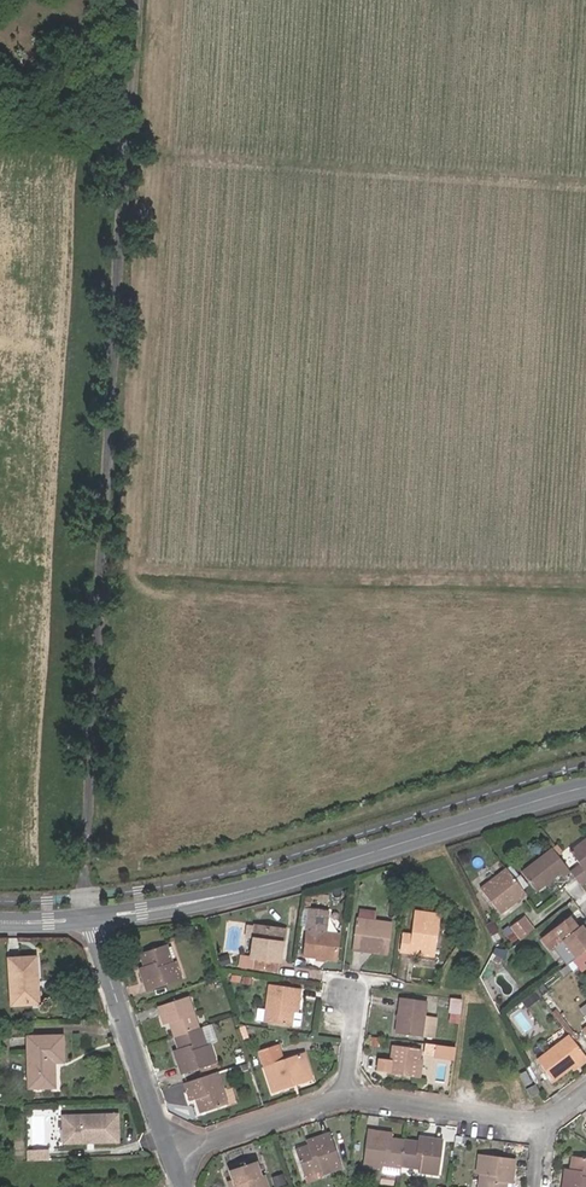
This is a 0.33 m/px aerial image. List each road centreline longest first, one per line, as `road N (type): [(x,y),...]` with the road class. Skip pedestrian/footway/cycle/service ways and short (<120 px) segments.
road 1 (tertiary): [(585,788),(284,881),(89,919)]
road 2 (residential): [(171,1153),(89,919)]
road 3 (residential): [(541,1123),(345,1096)]
road 4 (residential): [(345,1096),(171,1153)]

